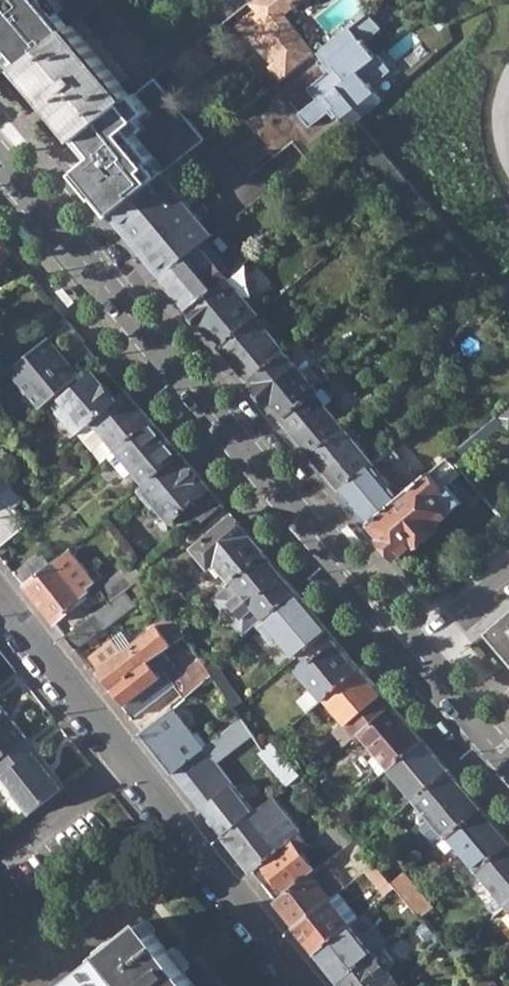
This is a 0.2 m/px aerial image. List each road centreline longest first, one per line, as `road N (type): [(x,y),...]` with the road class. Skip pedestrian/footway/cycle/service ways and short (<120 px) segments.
road 1 (primary): [(0,154),(508,763)]
road 2 (residential): [(305,985),(0,601)]

